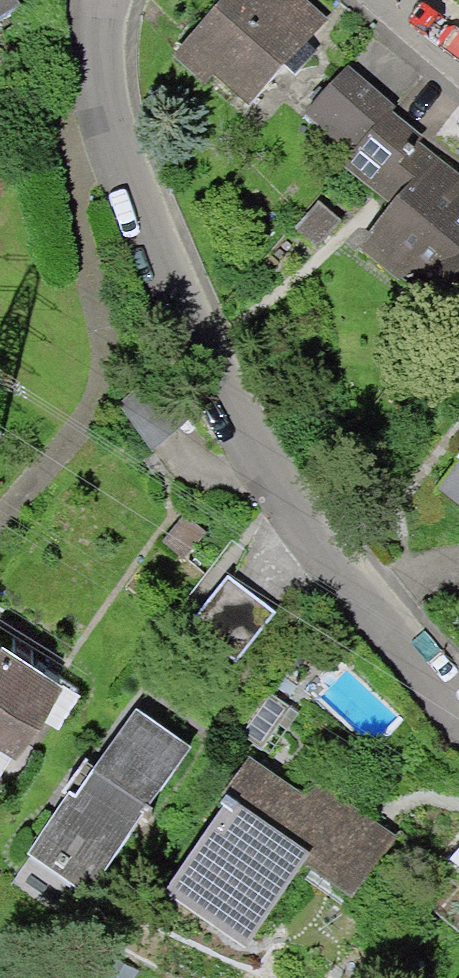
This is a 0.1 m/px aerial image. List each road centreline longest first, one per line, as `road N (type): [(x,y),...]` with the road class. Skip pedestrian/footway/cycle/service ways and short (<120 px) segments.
road 1 (residential): [(458,705),(274,475),(131,195),(101,103),(99,26),(112,0)]

